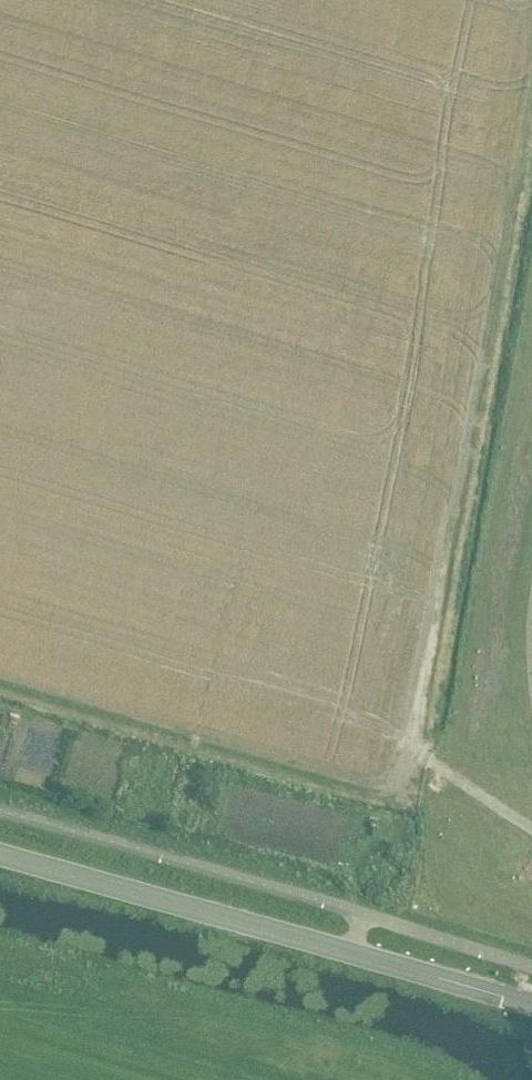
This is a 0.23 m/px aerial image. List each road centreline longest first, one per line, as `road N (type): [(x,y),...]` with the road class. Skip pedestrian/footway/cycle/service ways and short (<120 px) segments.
road 1 (tertiary): [(531,1005),(0,856)]
road 2 (track): [(427,760),(531,827)]

